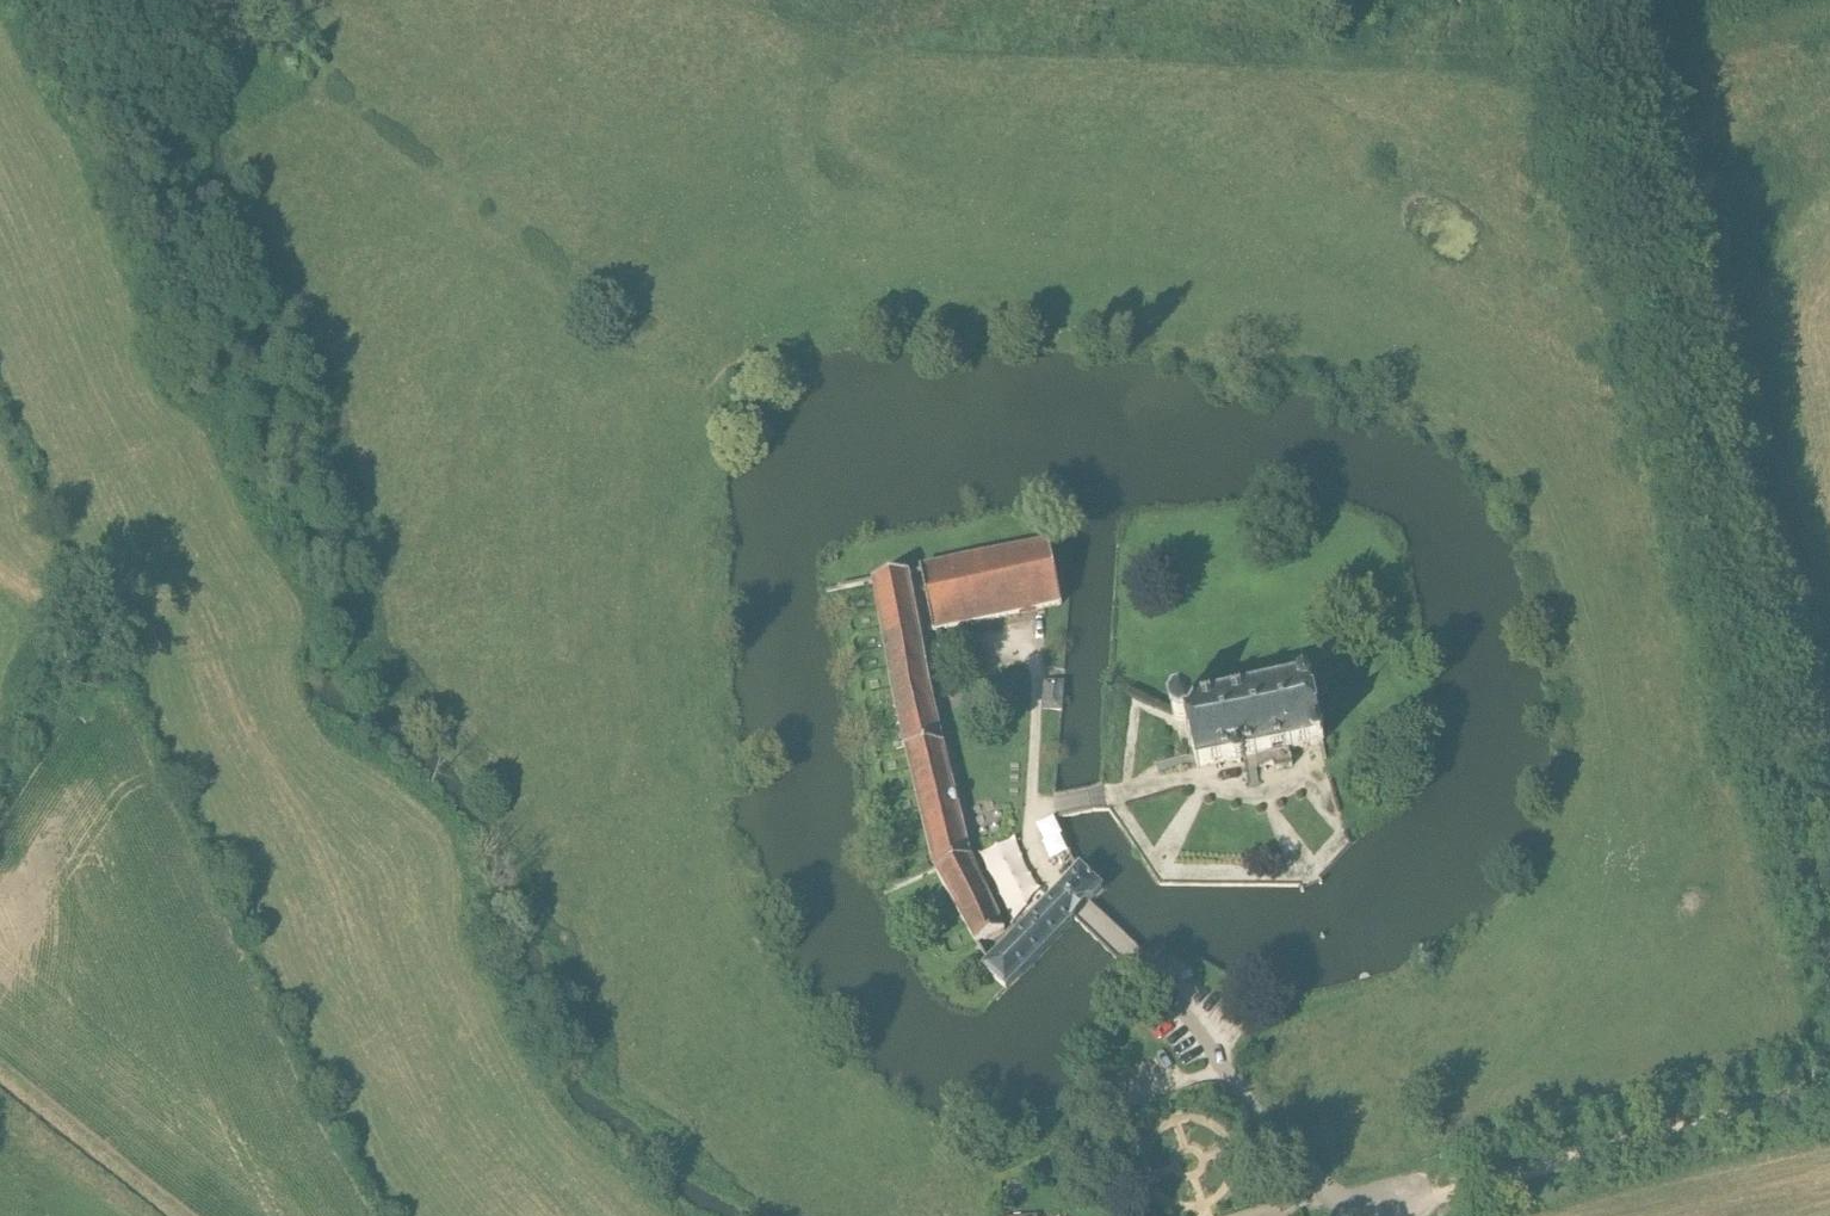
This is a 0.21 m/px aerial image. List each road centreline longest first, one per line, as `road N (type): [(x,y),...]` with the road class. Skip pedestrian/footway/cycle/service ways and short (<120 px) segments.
road 1 (track): [(1585,13),(1829,956)]
road 2 (track): [(1829,1081),(1816,1092),(1433,1197)]

